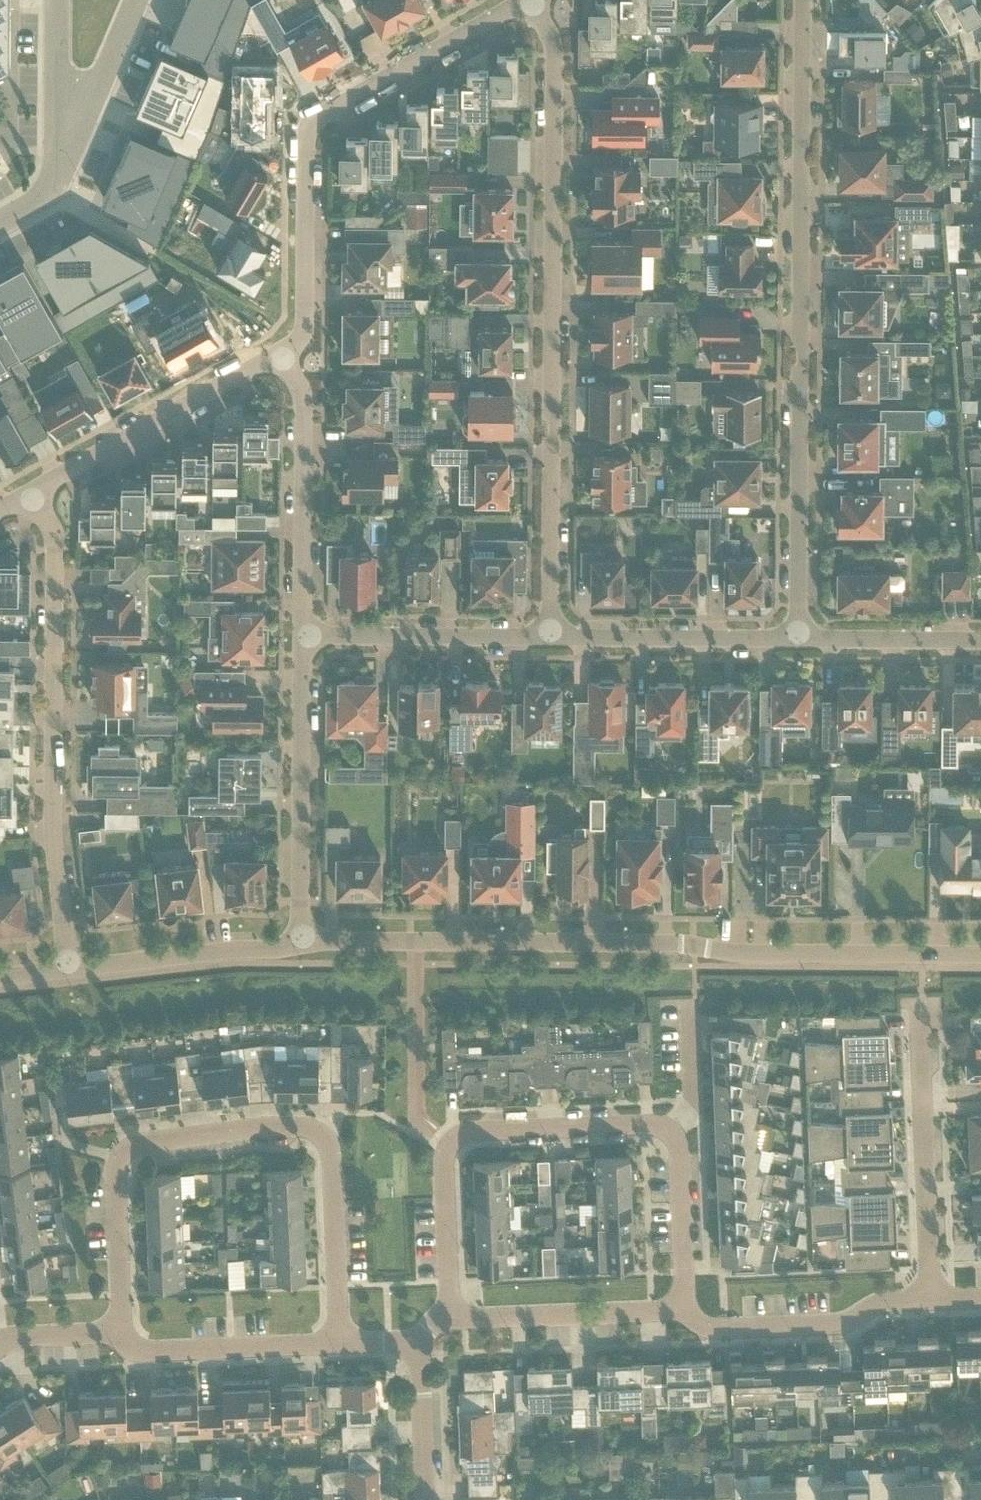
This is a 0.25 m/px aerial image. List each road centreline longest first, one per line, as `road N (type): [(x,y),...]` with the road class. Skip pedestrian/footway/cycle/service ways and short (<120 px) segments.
road 1 (residential): [(980,955),(735,956),(692,942),(415,948),(302,939)]
road 2 (residential): [(548,640),(552,46),(528,3)]
road 3 (residential): [(796,641),(802,0)]
road 4 (residential): [(339,1346),(331,1153),(307,1132),(142,1146),(120,1159),(115,1332)]
road 5 (residential): [(282,357),(305,336),(306,141),(313,126),(528,3)]
road 6 (residential): [(28,497),(53,537),(52,813),(68,965)]
road 7 (residential): [(674,1134),(457,1140),(445,1165),(448,1315)]
road 8 (unclassified): [(939,1305),(922,998)]
road 9 (residential): [(302,939),(301,639)]
road 10 (residential): [(28,497),(282,357)]
road 11 (residential): [(301,639),(302,394),(282,357)]
road 12 (residential): [(681,1314),(720,1335),(847,1330),(886,1310),(939,1305)]
road 13 (residential): [(796,641),(548,640)]
road 14 (residential): [(548,640),(301,639)]
road 15 (residential): [(302,939),(68,965)]
road 16 (residential): [(448,1315),(477,1324),(681,1314)]
road 17 (residential): [(115,1332),(139,1352),(339,1346)]
road 18 (residential): [(980,642),(796,641)]
road 19 (residential): [(681,1314),(674,1134)]
road 20 (residential): [(420,1340),(425,1499)]
road 21 (residential): [(674,1134),(690,1108),(697,997)]
road 22 (residential): [(66,118),(108,66),(133,0)]
road 23 (residential): [(66,118),(52,189),(0,228)]

